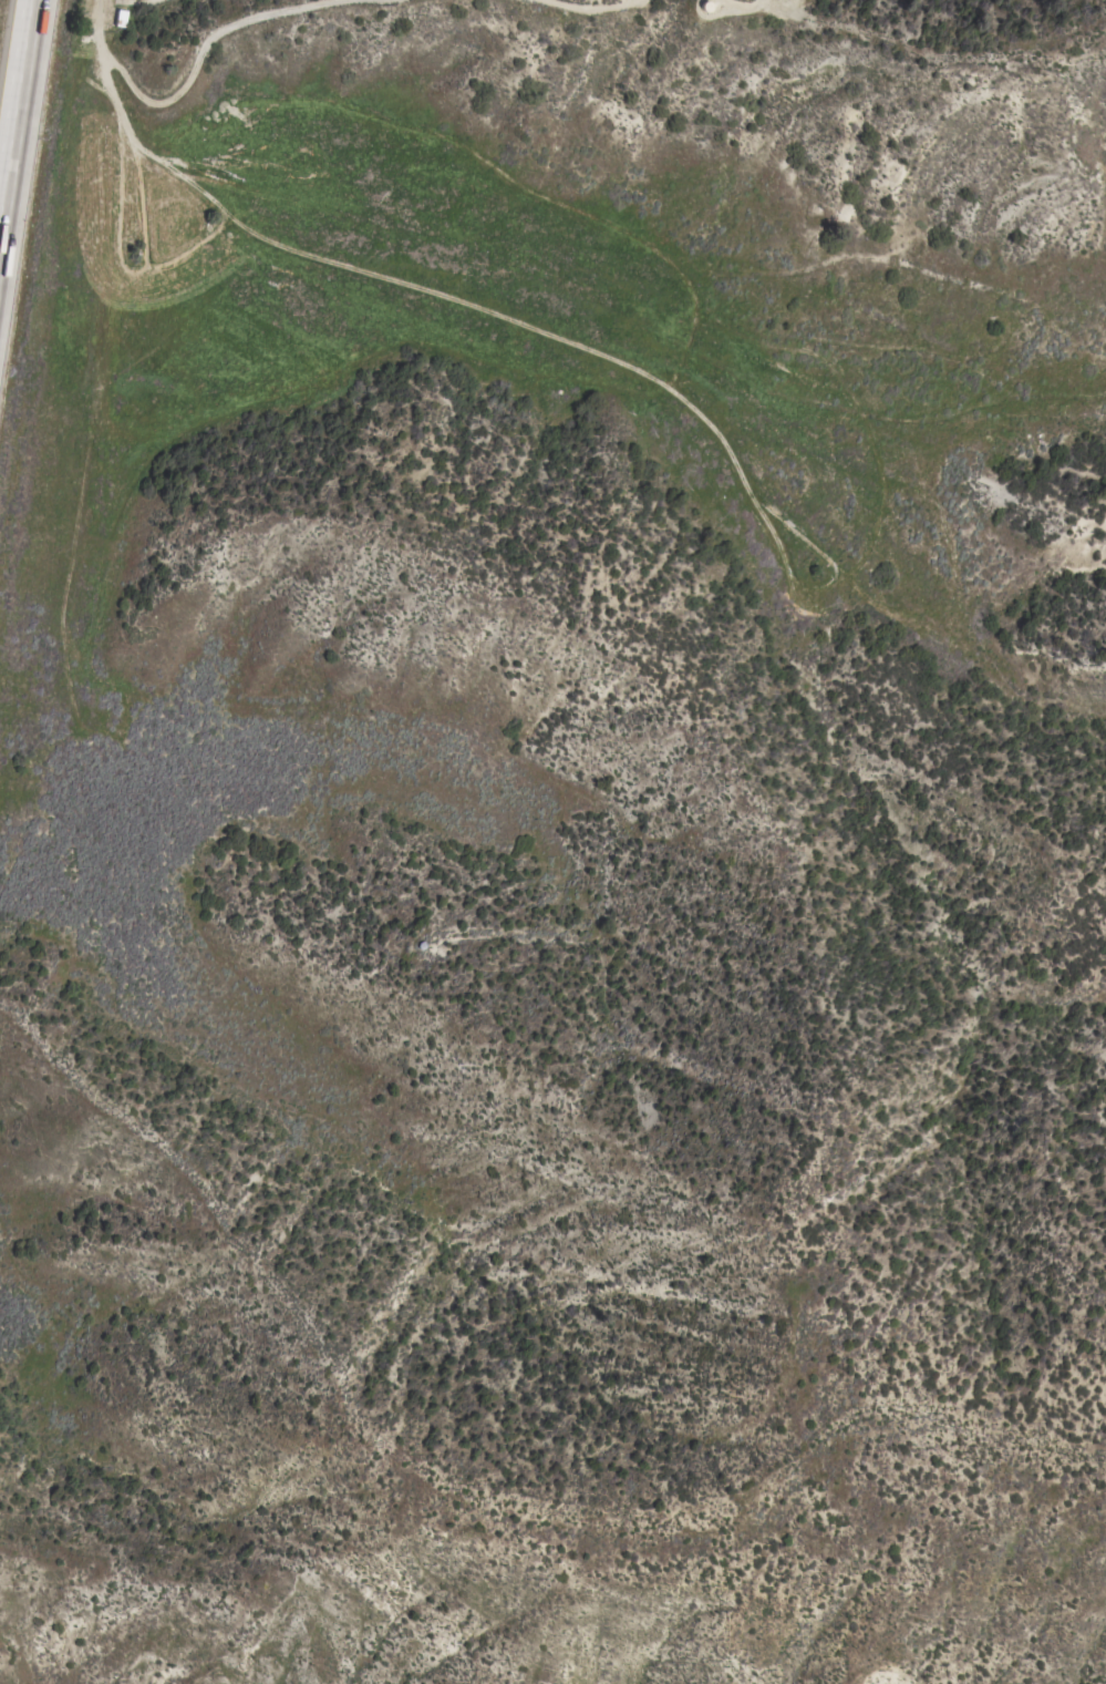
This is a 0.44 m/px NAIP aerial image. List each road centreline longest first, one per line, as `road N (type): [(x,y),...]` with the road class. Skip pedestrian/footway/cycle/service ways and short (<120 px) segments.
road 1 (motorway): [(0,223),(33,0)]

